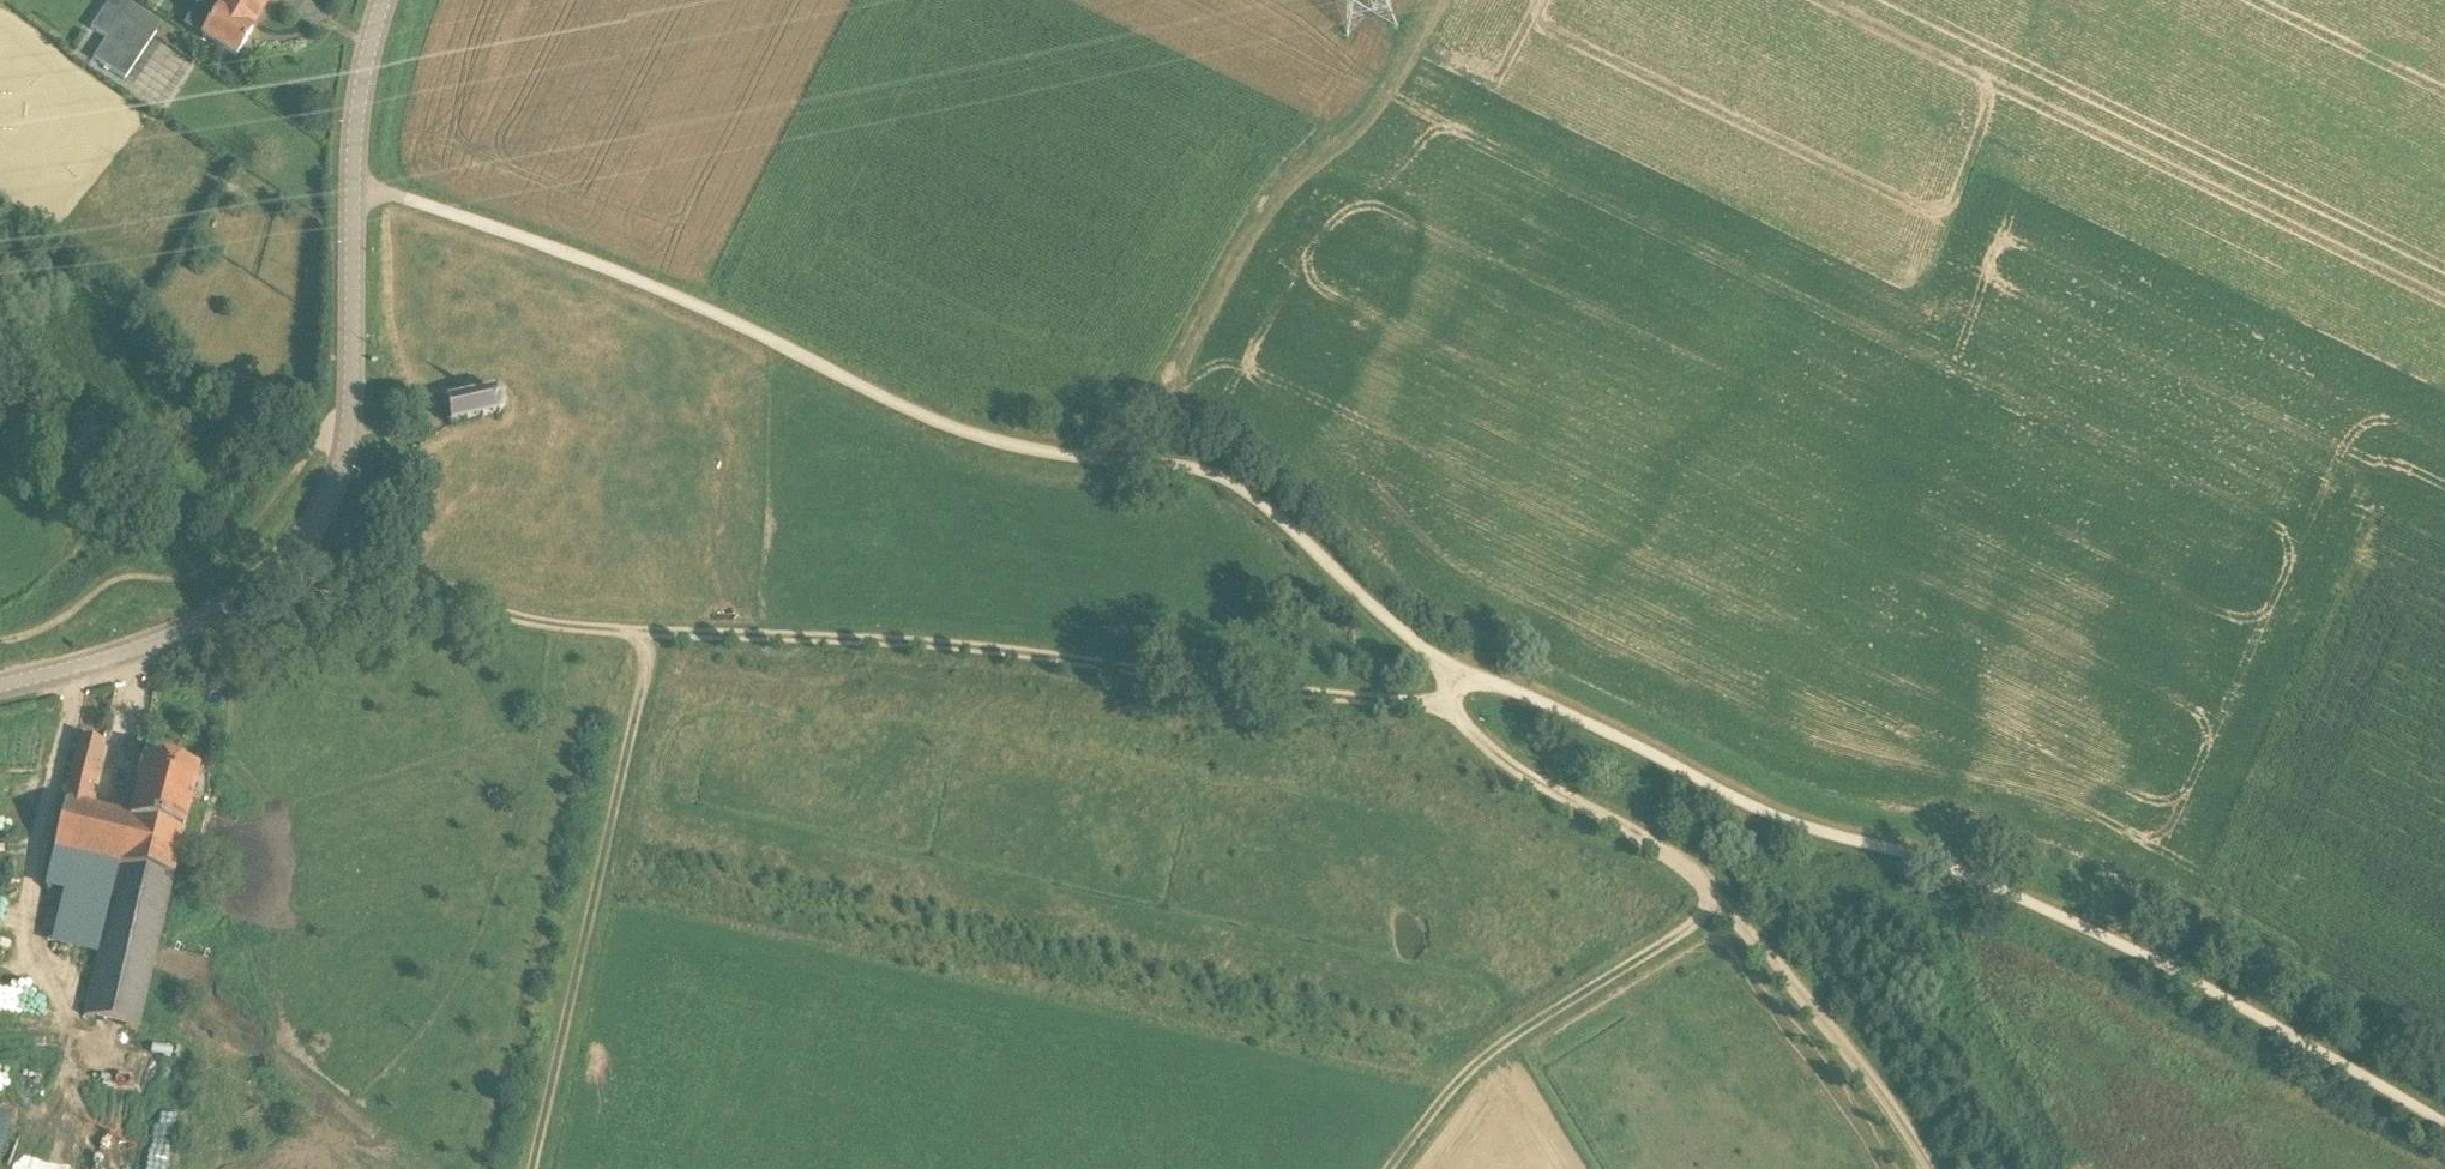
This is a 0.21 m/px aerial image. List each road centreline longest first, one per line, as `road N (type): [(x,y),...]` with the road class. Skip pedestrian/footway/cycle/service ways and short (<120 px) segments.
road 1 (track): [(1464,670),(1425,651),(1266,505),(1223,478),(973,436),(587,261),(395,196),(354,192)]
road 2 (track): [(2444,1126),(2113,942),(1926,858),(1759,811),(1464,670)]
road 3 (track): [(655,632),(1005,650),(1446,706),(1464,670)]
road 4 (track): [(1092,459),(1152,403),(1257,217),(1384,101),(1445,0)]
road 5 (track): [(532,1168),(655,632)]
road 6 (track): [(1389,1168),(1457,1081),(1727,899)]
road 7 (track): [(348,432),(313,449),(253,535),(204,575),(175,584),(115,578),(59,626),(0,641)]
road 8 (tertiary): [(354,192),(348,432),(329,497),(296,553)]
road 9 (track): [(655,632),(540,623),(296,553)]
road 10 (track): [(1727,899),(1681,857),(1510,765),(1446,706)]
road 11 (track): [(1727,899),(1820,1008),(1938,1168)]
road 12 (tertiary): [(0,686),(220,617),(296,553)]
road 13 (tertiary): [(354,192),(360,98),(385,0)]

